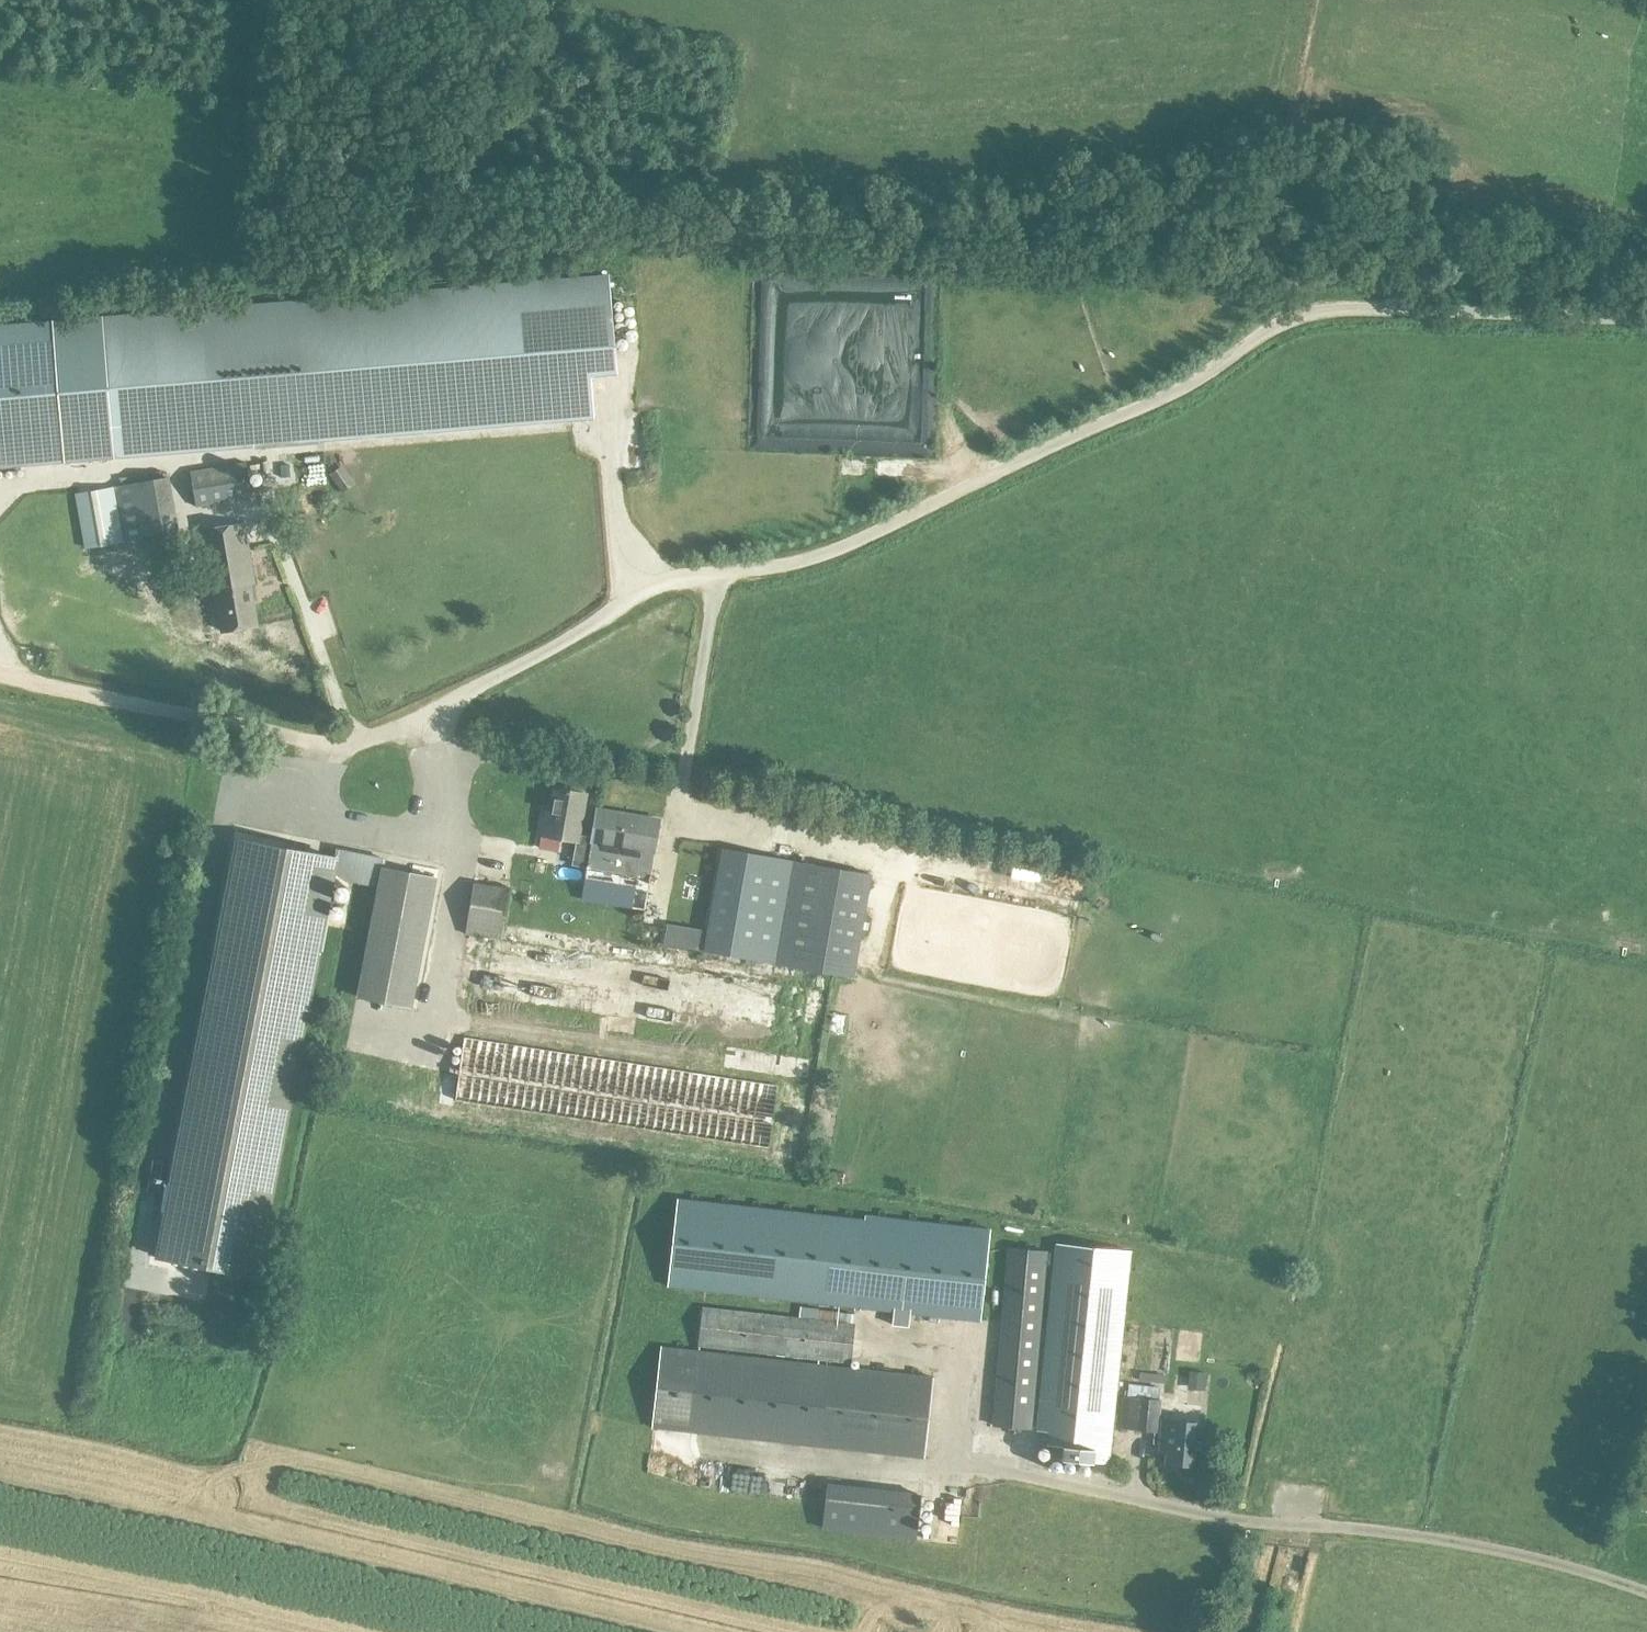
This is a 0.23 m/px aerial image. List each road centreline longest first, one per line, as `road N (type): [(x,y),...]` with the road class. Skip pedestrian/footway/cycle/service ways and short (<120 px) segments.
road 1 (unclassified): [(0,675),(308,742),(360,738),(497,677),(650,588),(802,561),(894,523),(1183,388),(1305,316),(1377,308),(1646,323)]

